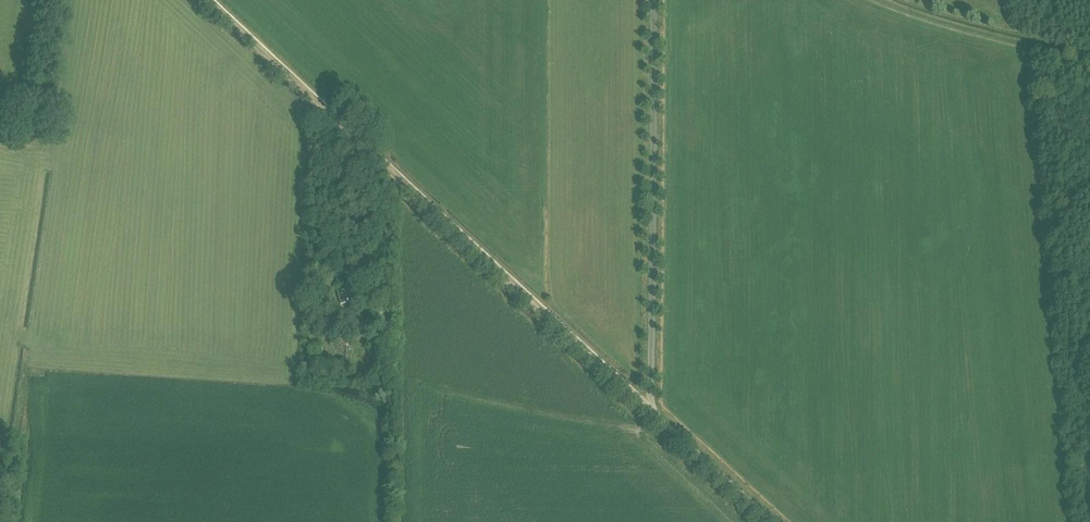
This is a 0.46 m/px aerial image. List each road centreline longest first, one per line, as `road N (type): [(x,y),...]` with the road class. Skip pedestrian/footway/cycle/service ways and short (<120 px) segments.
road 1 (track): [(208,0),(415,200),(655,412)]
road 2 (unclassified): [(774,521),(655,412)]

